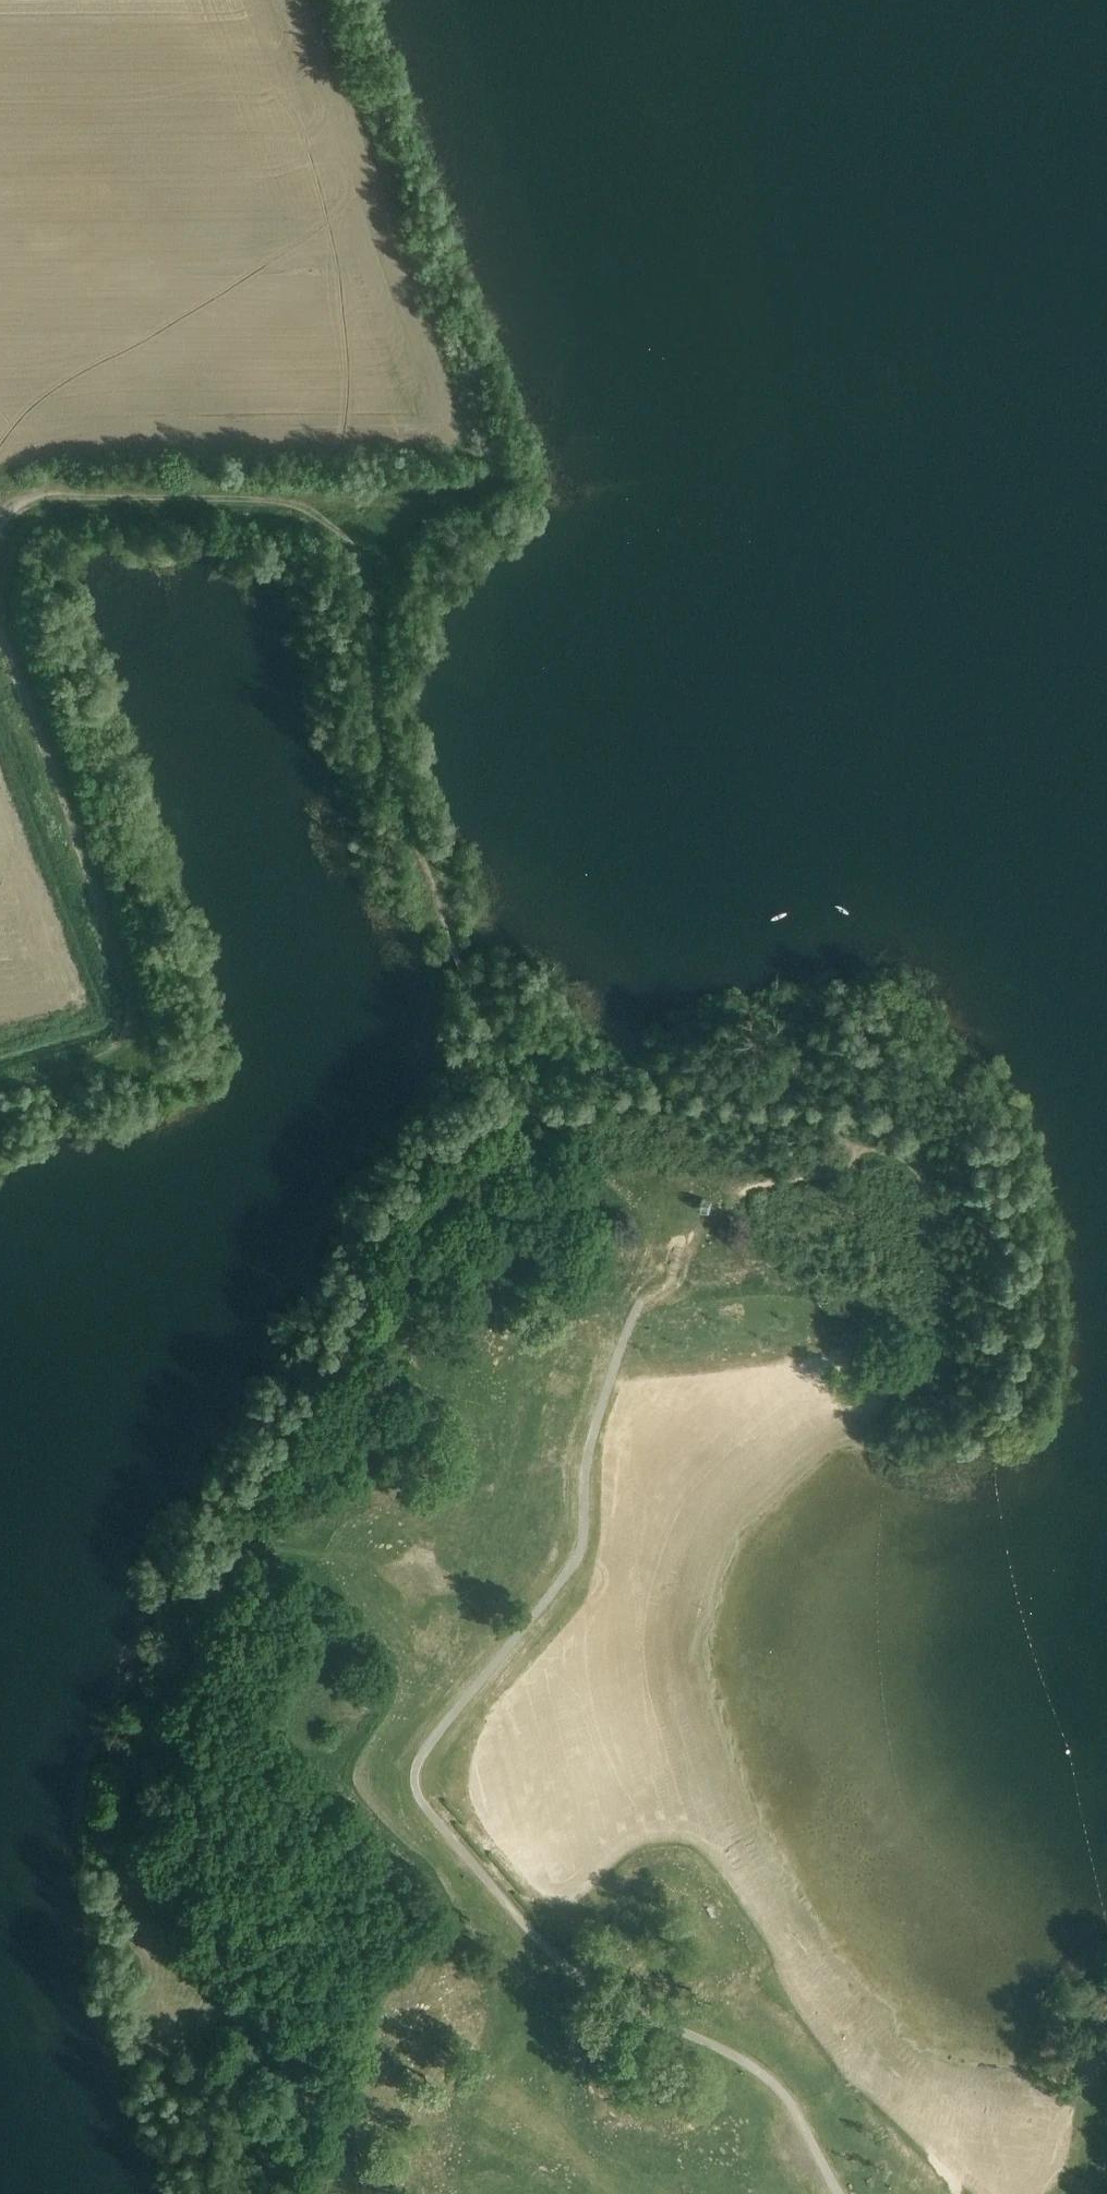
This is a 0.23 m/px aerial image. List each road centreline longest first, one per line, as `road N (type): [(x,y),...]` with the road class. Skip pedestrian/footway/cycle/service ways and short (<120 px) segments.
road 1 (track): [(23,492),(465,484),(517,474),(345,0)]
road 2 (unclassified): [(0,1082),(103,1053),(125,1034),(132,1005),(0,639)]

